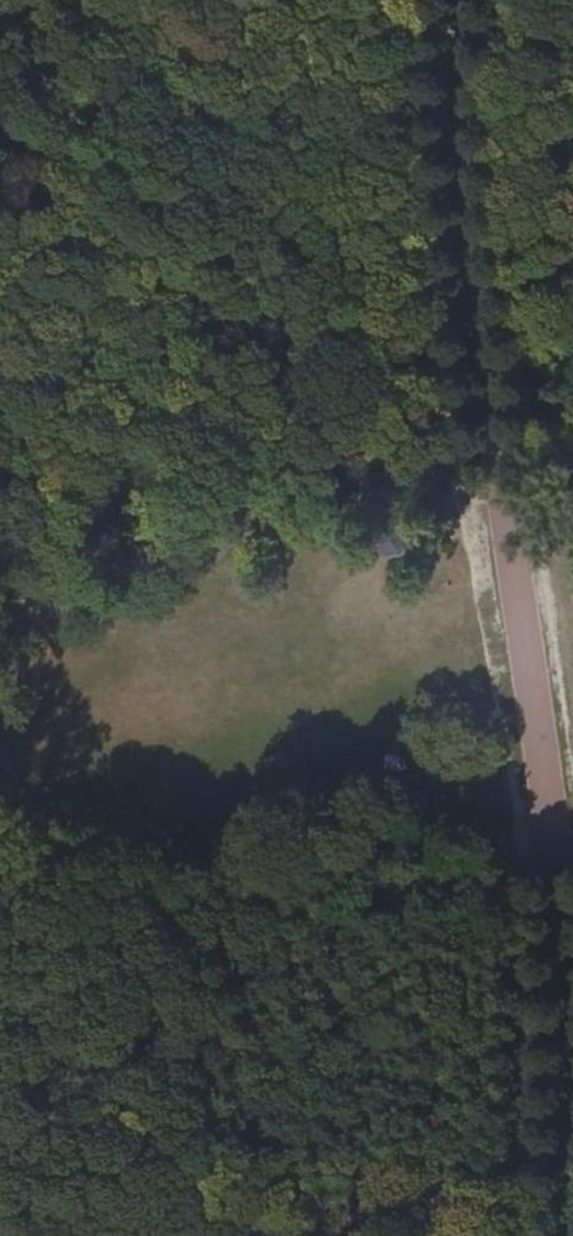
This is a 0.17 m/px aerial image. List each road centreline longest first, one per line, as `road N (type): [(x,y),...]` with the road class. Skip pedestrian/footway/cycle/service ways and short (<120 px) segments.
road 1 (track): [(482,309),(336,254),(250,177),(241,128),(316,0)]

